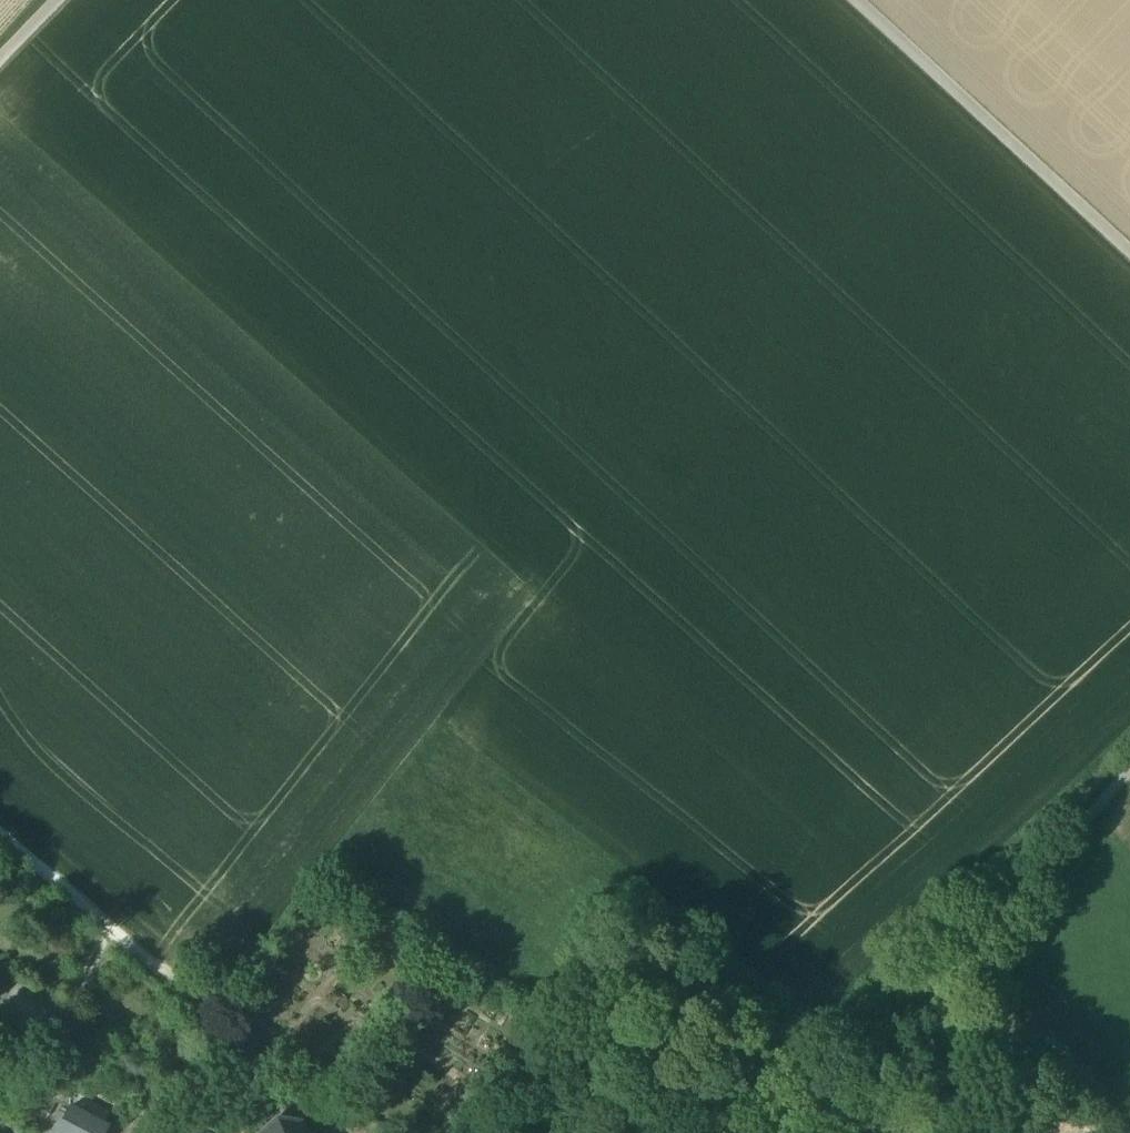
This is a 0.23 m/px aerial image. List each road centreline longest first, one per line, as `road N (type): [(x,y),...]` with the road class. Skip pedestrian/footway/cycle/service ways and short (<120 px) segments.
road 1 (track): [(1129,765),(897,1027),(829,1132)]
road 2 (track): [(851,0),(1129,257)]
road 3 (track): [(0,839),(196,998),(211,998)]

